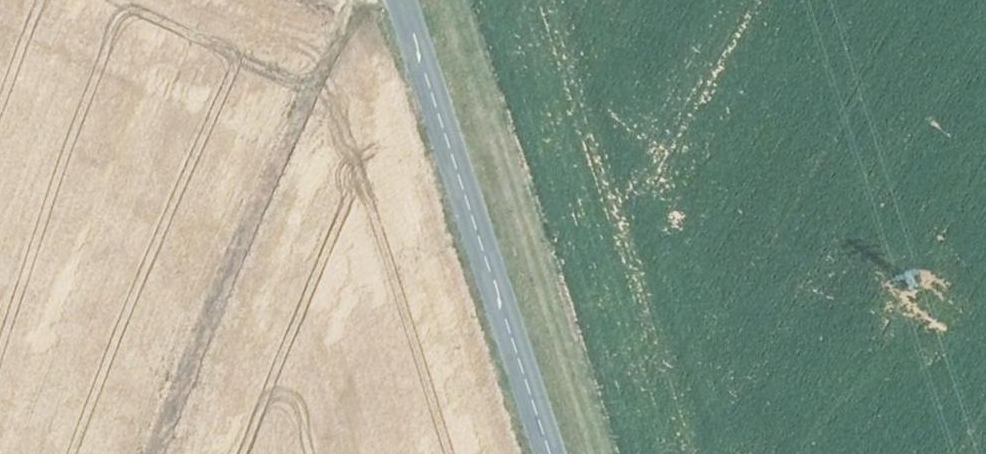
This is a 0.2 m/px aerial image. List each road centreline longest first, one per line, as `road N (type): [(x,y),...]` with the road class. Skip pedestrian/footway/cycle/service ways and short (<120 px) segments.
road 1 (track): [(364,0),(350,5),(159,453)]
road 2 (track): [(596,453),(446,0)]
road 3 (secondary): [(552,453),(403,0)]

